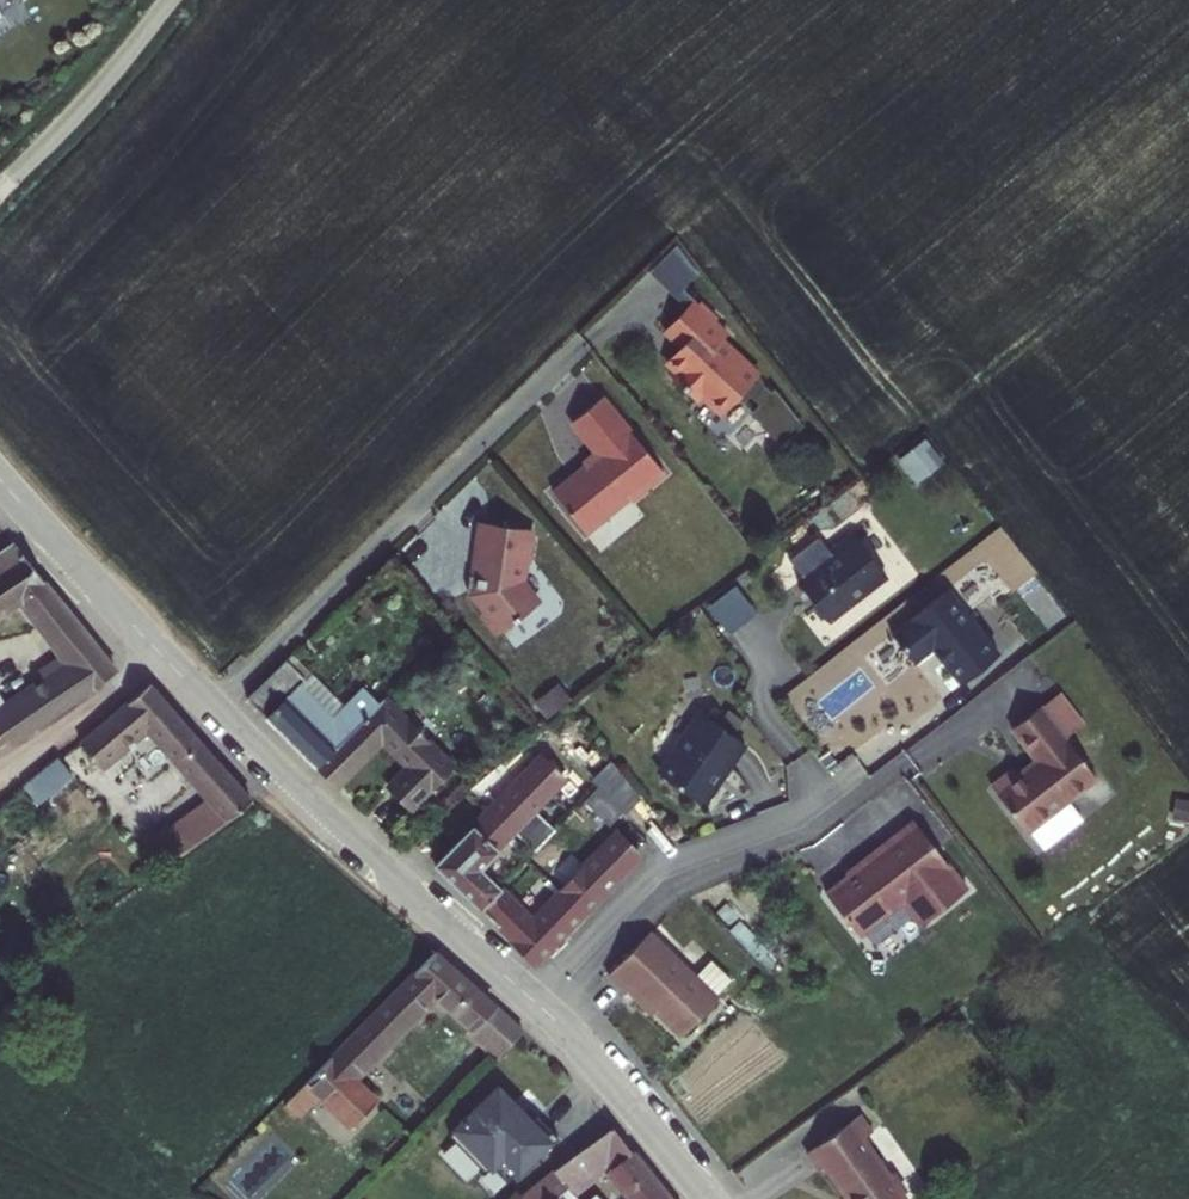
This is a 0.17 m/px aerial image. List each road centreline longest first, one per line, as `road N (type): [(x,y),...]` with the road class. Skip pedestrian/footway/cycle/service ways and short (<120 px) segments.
road 1 (residential): [(0,482),(260,758),(583,1047),(710,1198)]
road 2 (unclassified): [(0,195),(169,0)]

